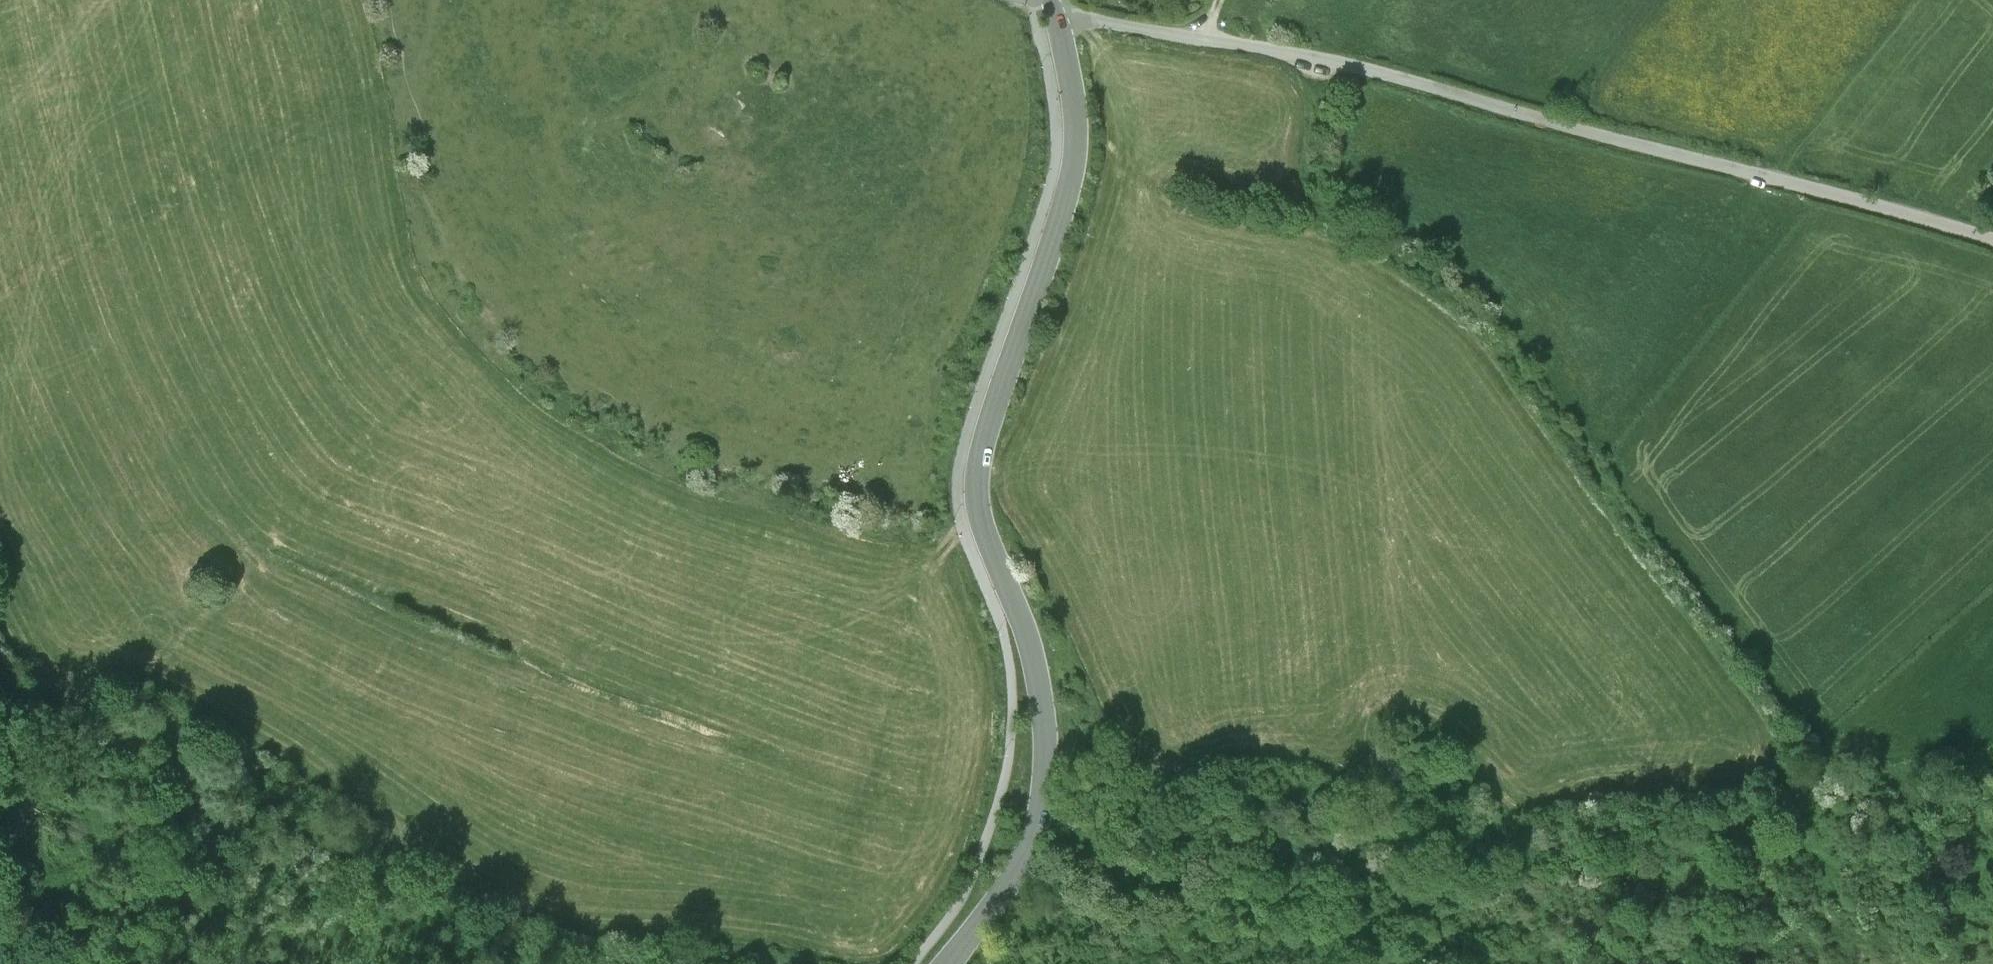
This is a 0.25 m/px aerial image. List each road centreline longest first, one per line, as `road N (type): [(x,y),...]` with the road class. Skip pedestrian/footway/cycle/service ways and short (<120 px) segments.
road 1 (tertiary): [(947,963),(1029,853),(1046,790),(1042,686),(981,514),(978,478),(1078,142),(1057,10)]
road 2 (unclassified): [(1992,242),(1369,70),(1057,10)]
road 3 (track): [(826,963),(569,949),(488,930),(0,762)]

